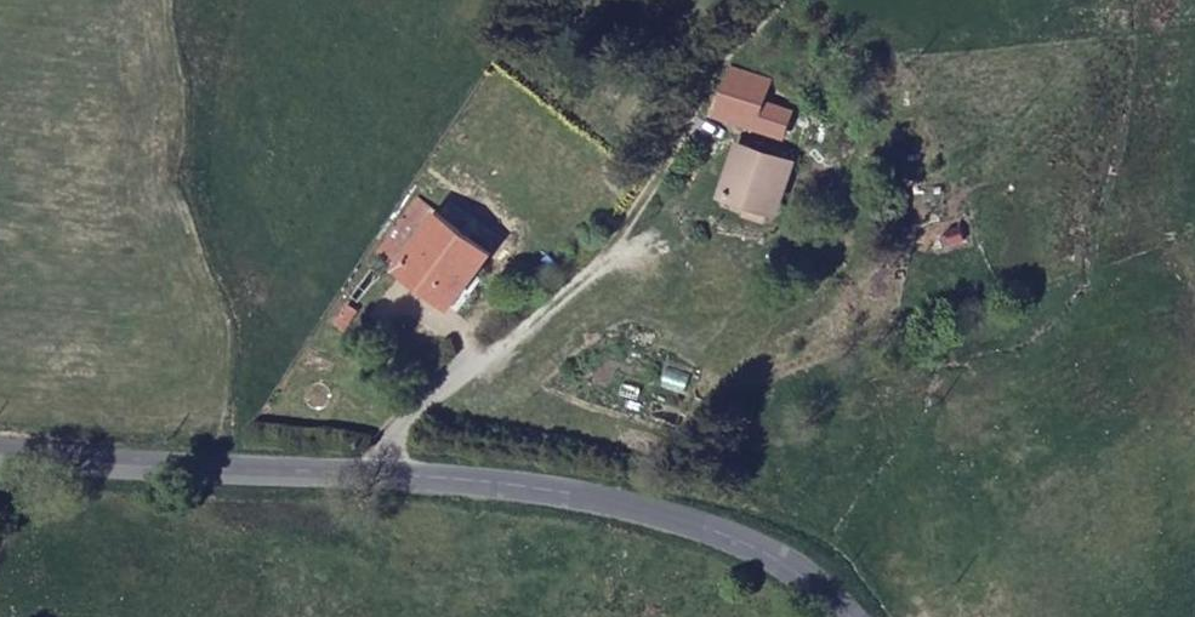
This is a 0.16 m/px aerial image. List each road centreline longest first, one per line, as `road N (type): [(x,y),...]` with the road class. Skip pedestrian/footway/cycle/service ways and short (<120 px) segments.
road 1 (residential): [(852,616),(820,580),(626,497),(374,460)]
road 2 (residential): [(374,460),(0,435)]
road 3 (residential): [(374,460),(505,345)]

